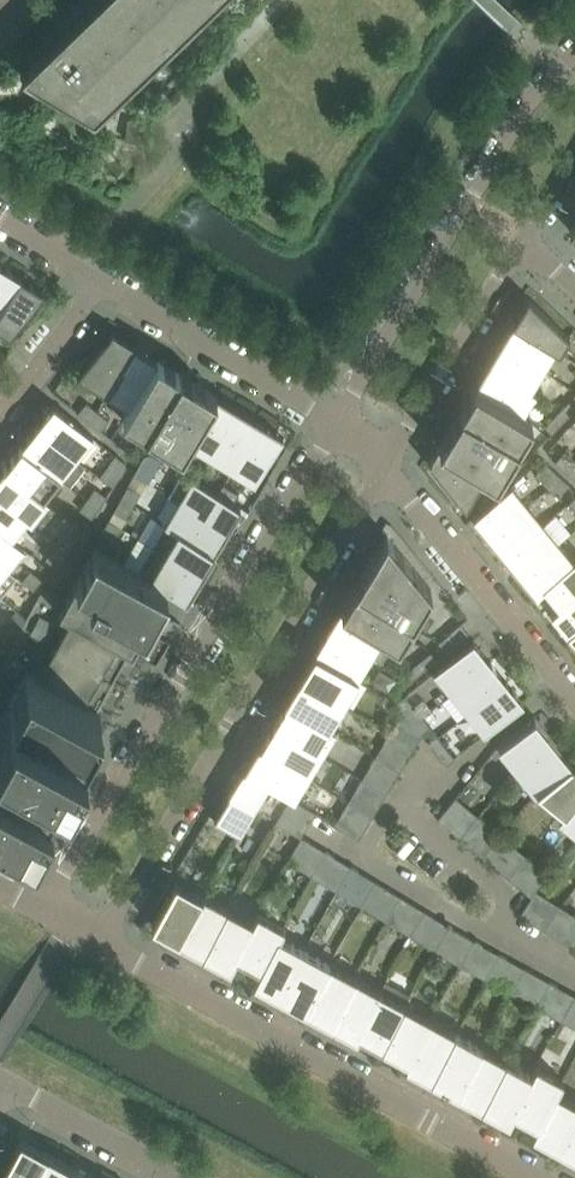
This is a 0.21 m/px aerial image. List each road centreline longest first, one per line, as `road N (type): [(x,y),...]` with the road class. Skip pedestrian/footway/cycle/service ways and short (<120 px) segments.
road 1 (residential): [(334,425),(44,910)]
road 2 (residential): [(101,942),(383,465)]
road 3 (residential): [(529,1177),(101,942)]
road 4 (residential): [(574,52),(528,104),(334,425)]
road 5 (residential): [(574,702),(383,465)]
road 6 (residential): [(334,425),(97,276)]
road 7 (residential): [(383,465),(523,242)]
road 8 (residential): [(10,1083),(182,1177)]
road 9 (residential): [(0,402),(97,276)]

